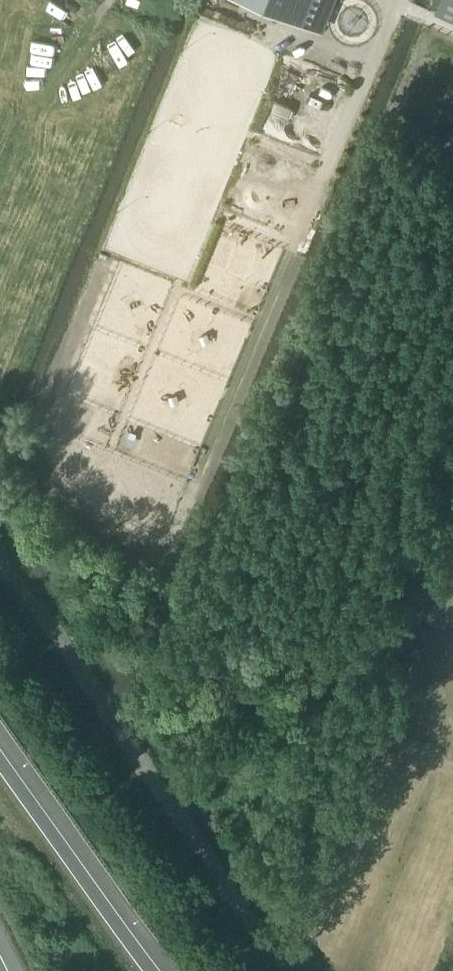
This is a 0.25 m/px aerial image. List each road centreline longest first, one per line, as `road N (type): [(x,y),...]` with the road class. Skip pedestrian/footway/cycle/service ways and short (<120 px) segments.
road 1 (motorway): [(151,970),(0,762)]

